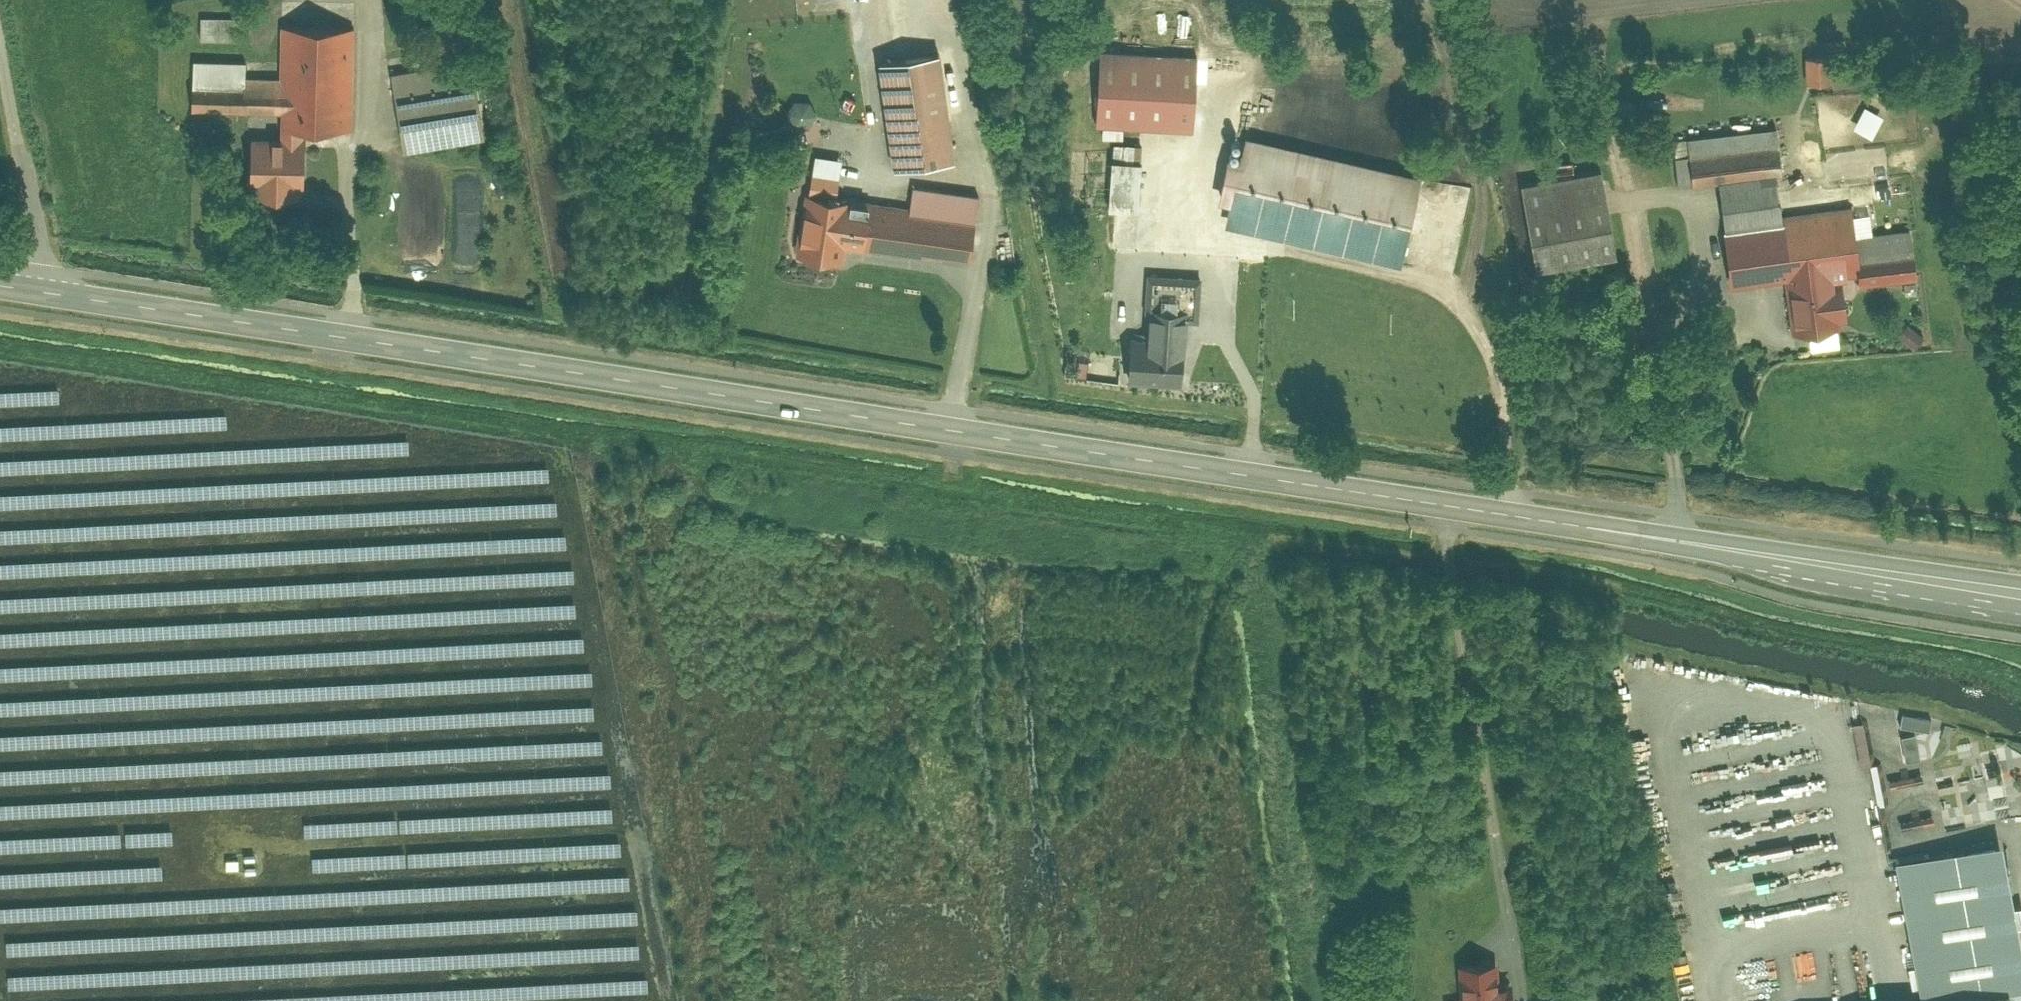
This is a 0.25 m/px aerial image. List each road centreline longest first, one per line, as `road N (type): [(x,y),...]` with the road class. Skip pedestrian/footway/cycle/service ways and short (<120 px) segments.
road 1 (secondary): [(2020,592),(0,284)]

